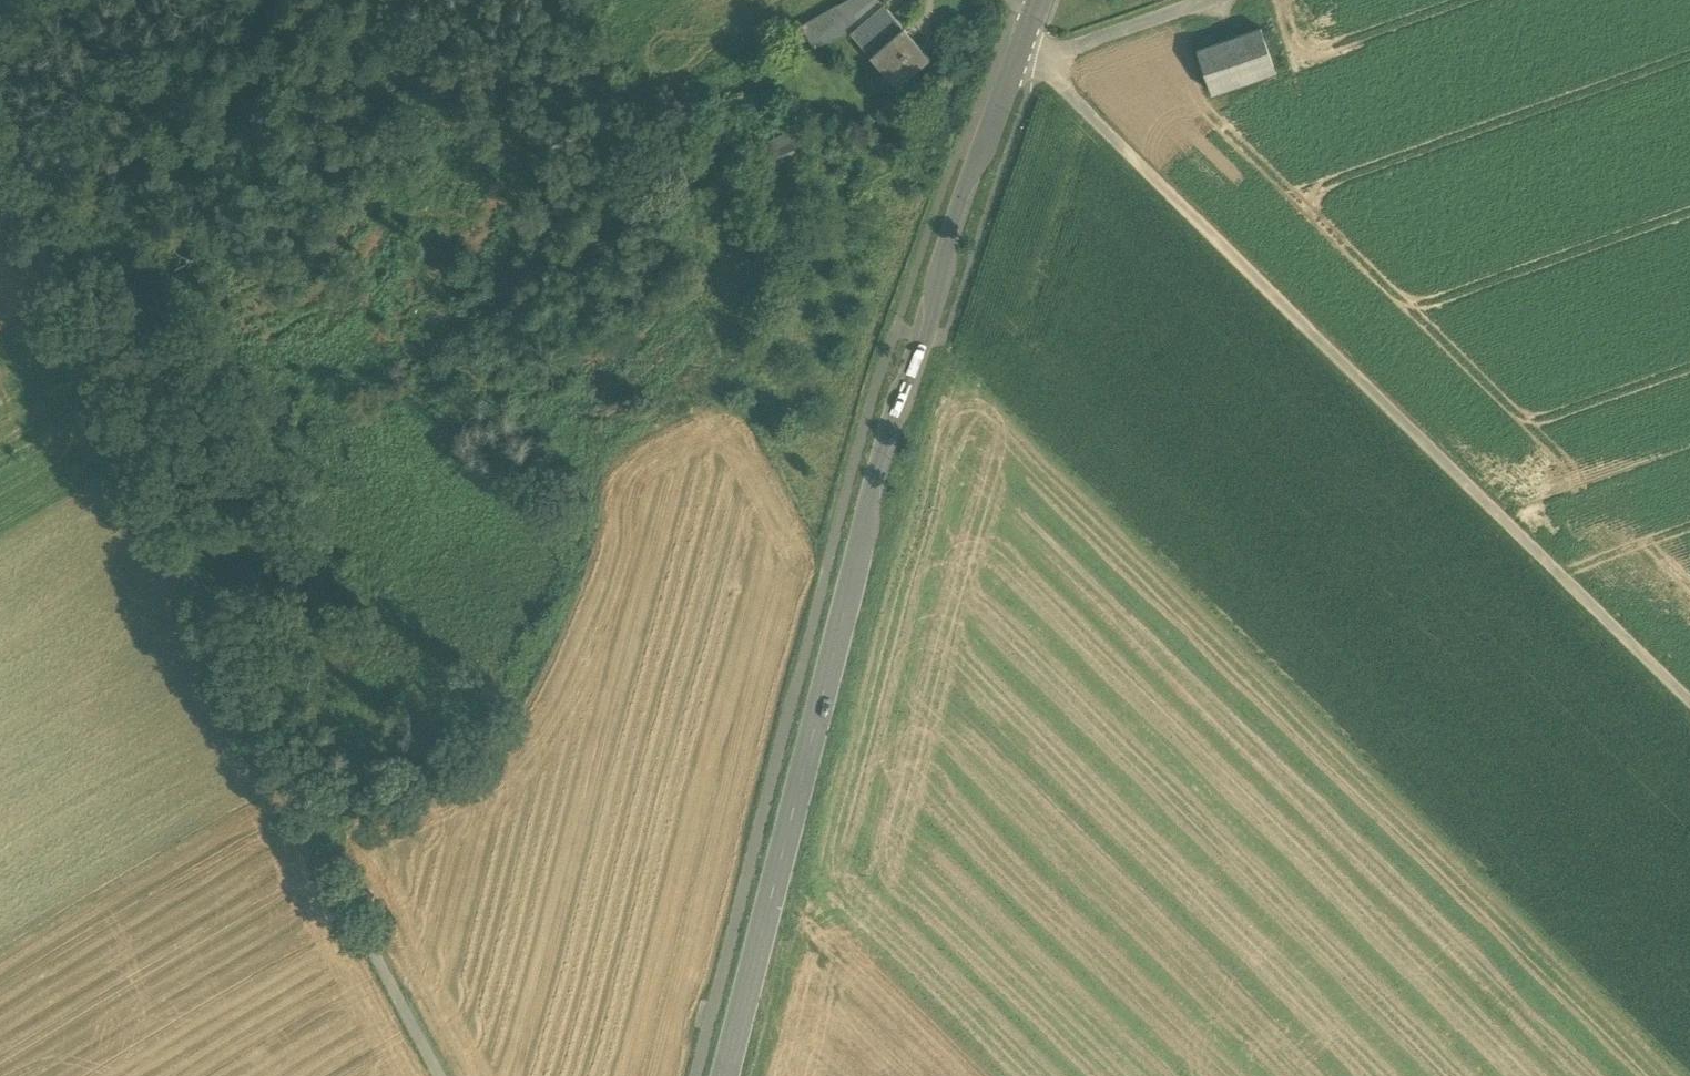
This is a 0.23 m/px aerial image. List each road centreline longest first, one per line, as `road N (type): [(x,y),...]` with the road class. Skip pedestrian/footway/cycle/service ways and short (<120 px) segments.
road 1 (tertiary): [(724,1075),(917,332),(1039,0)]
road 2 (track): [(0,143),(60,308),(286,786),(443,1075)]
road 3 (track): [(1689,697),(1049,77),(1043,56)]

